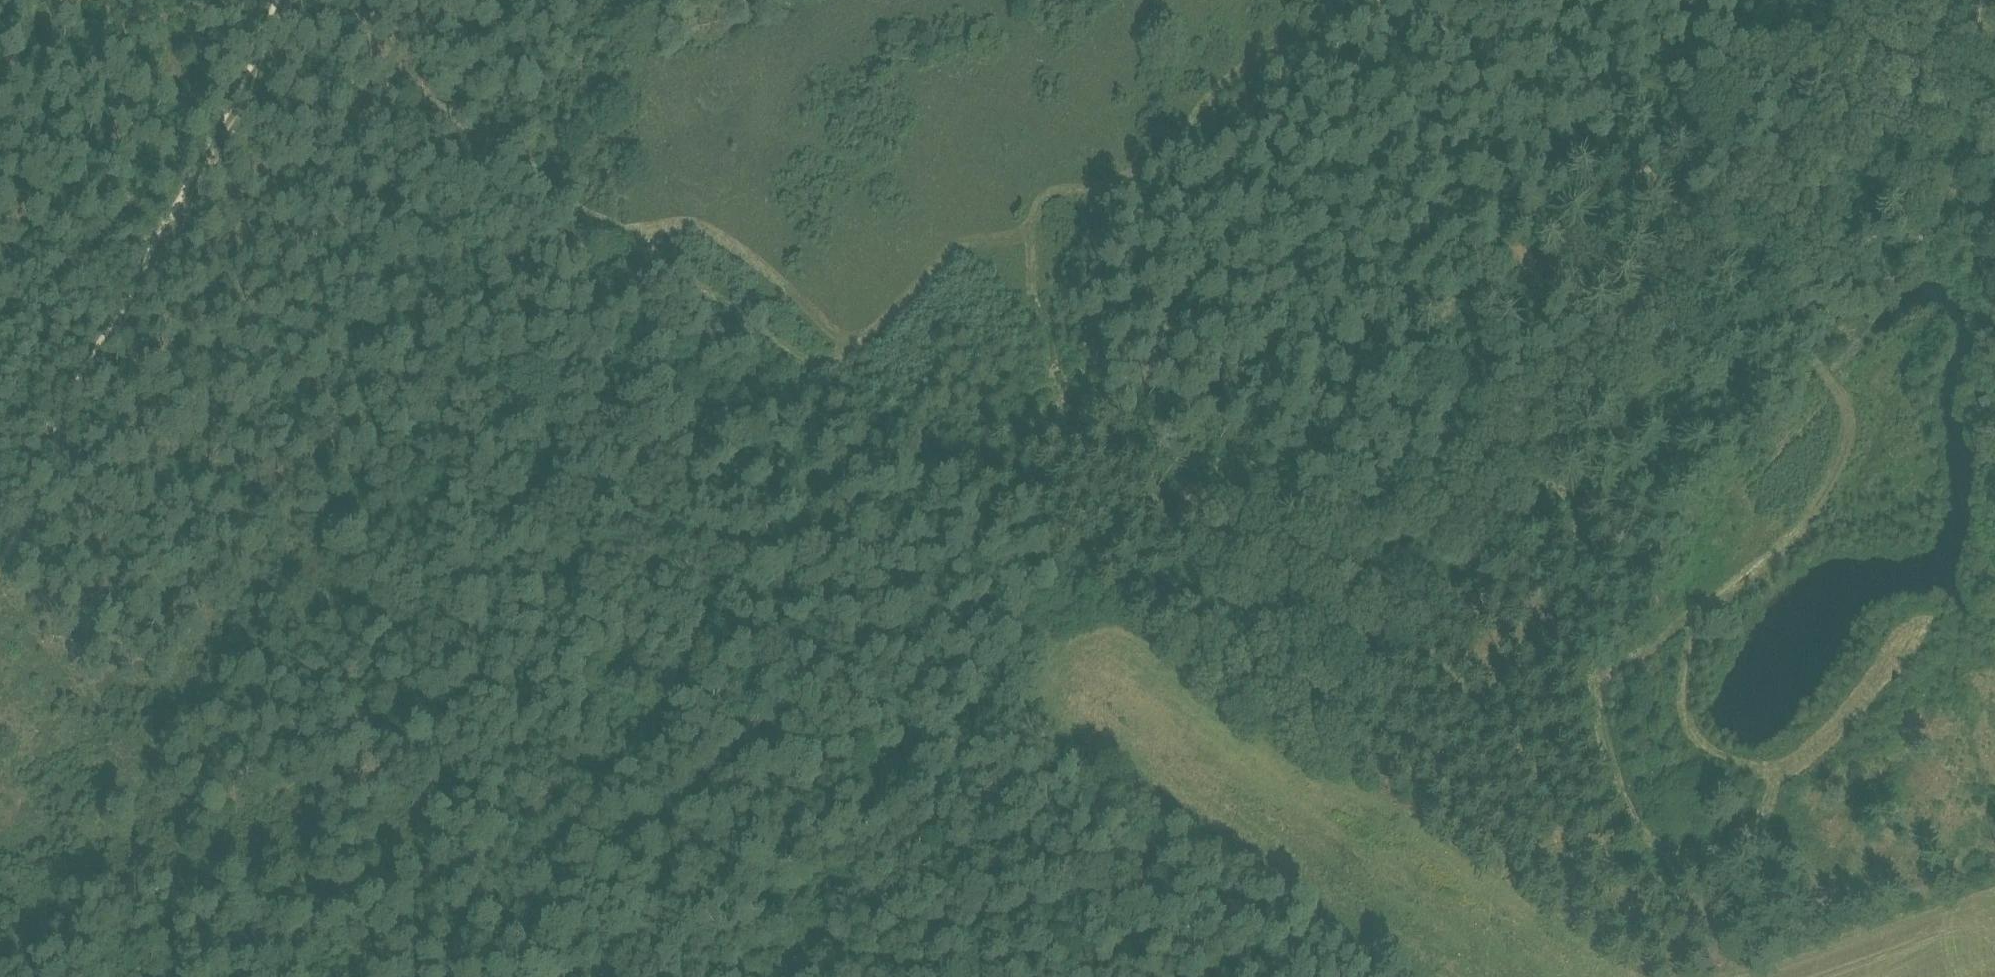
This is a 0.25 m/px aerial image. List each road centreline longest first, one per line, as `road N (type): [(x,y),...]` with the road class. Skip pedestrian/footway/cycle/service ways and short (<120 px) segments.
road 1 (track): [(0,568),(74,402),(293,0)]

